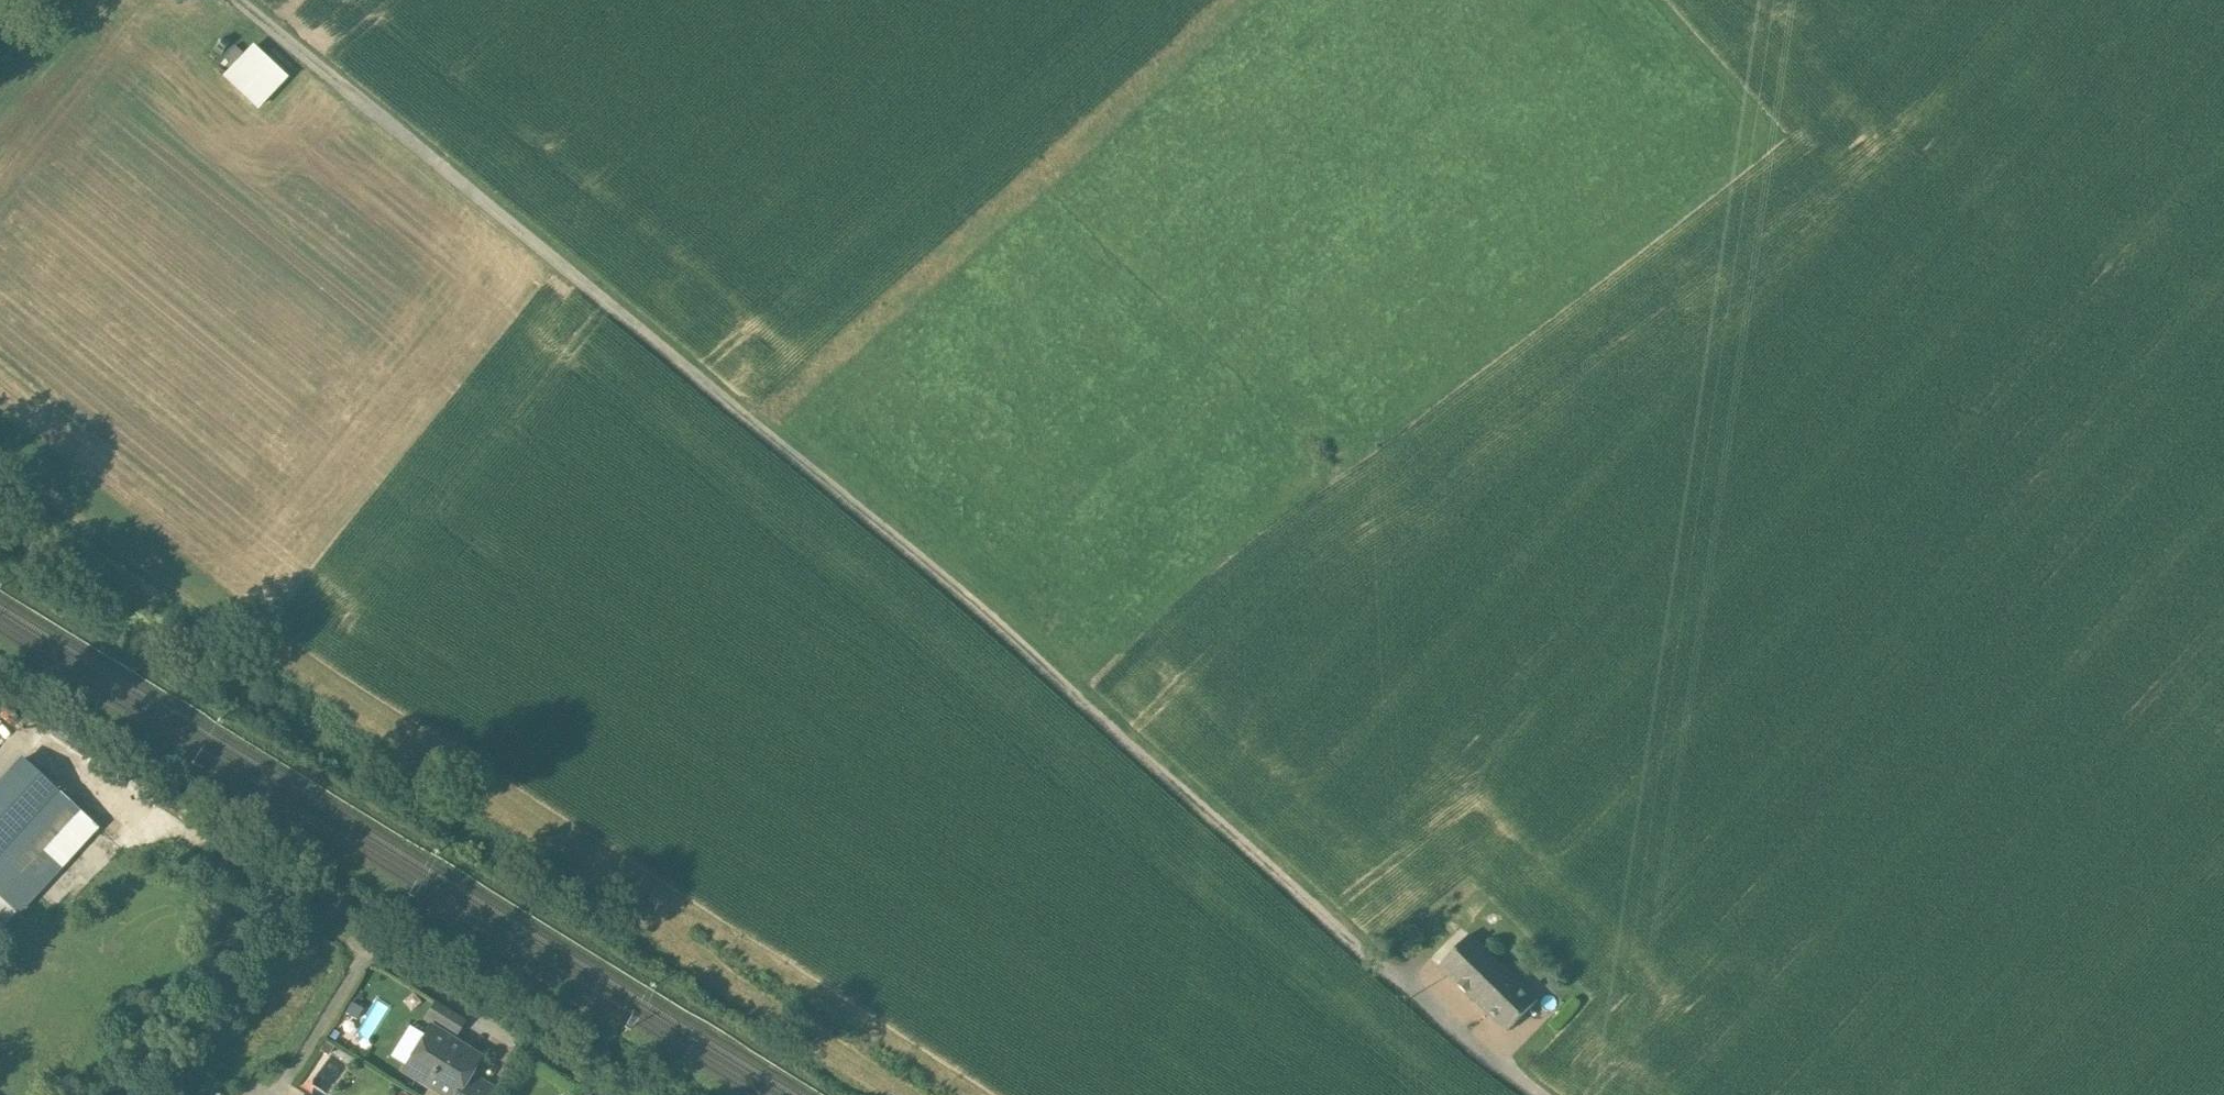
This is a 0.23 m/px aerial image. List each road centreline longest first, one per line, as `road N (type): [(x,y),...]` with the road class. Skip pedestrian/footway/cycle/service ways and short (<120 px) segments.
road 1 (unclassified): [(230,0),(986,611),(1281,902),(1383,970),(1542,1094)]
road 2 (residential): [(370,949),(277,1094)]

